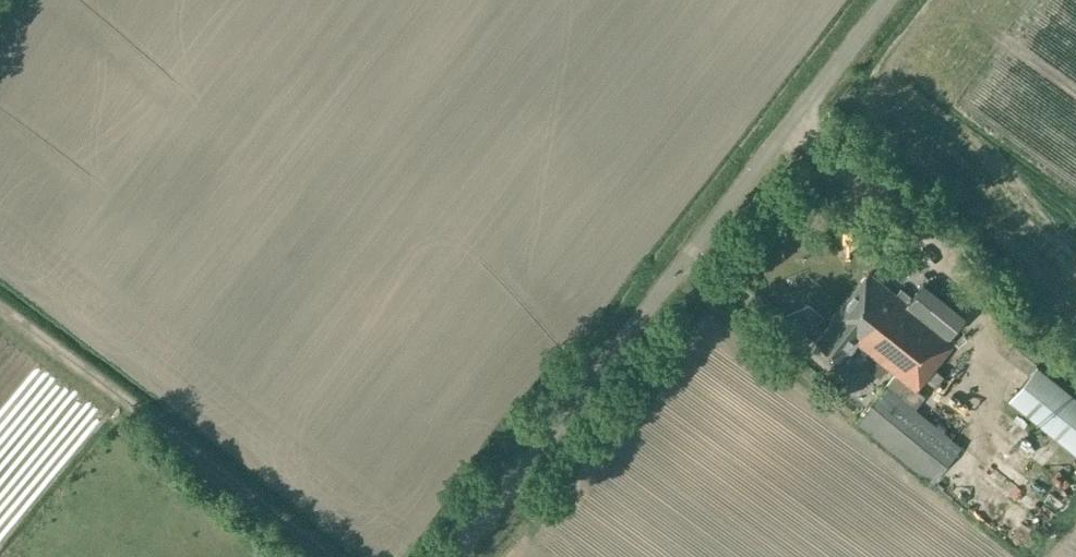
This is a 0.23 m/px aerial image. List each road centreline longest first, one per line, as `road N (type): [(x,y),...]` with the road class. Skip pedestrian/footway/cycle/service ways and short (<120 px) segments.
road 1 (unclassified): [(454,556),(886,0)]

